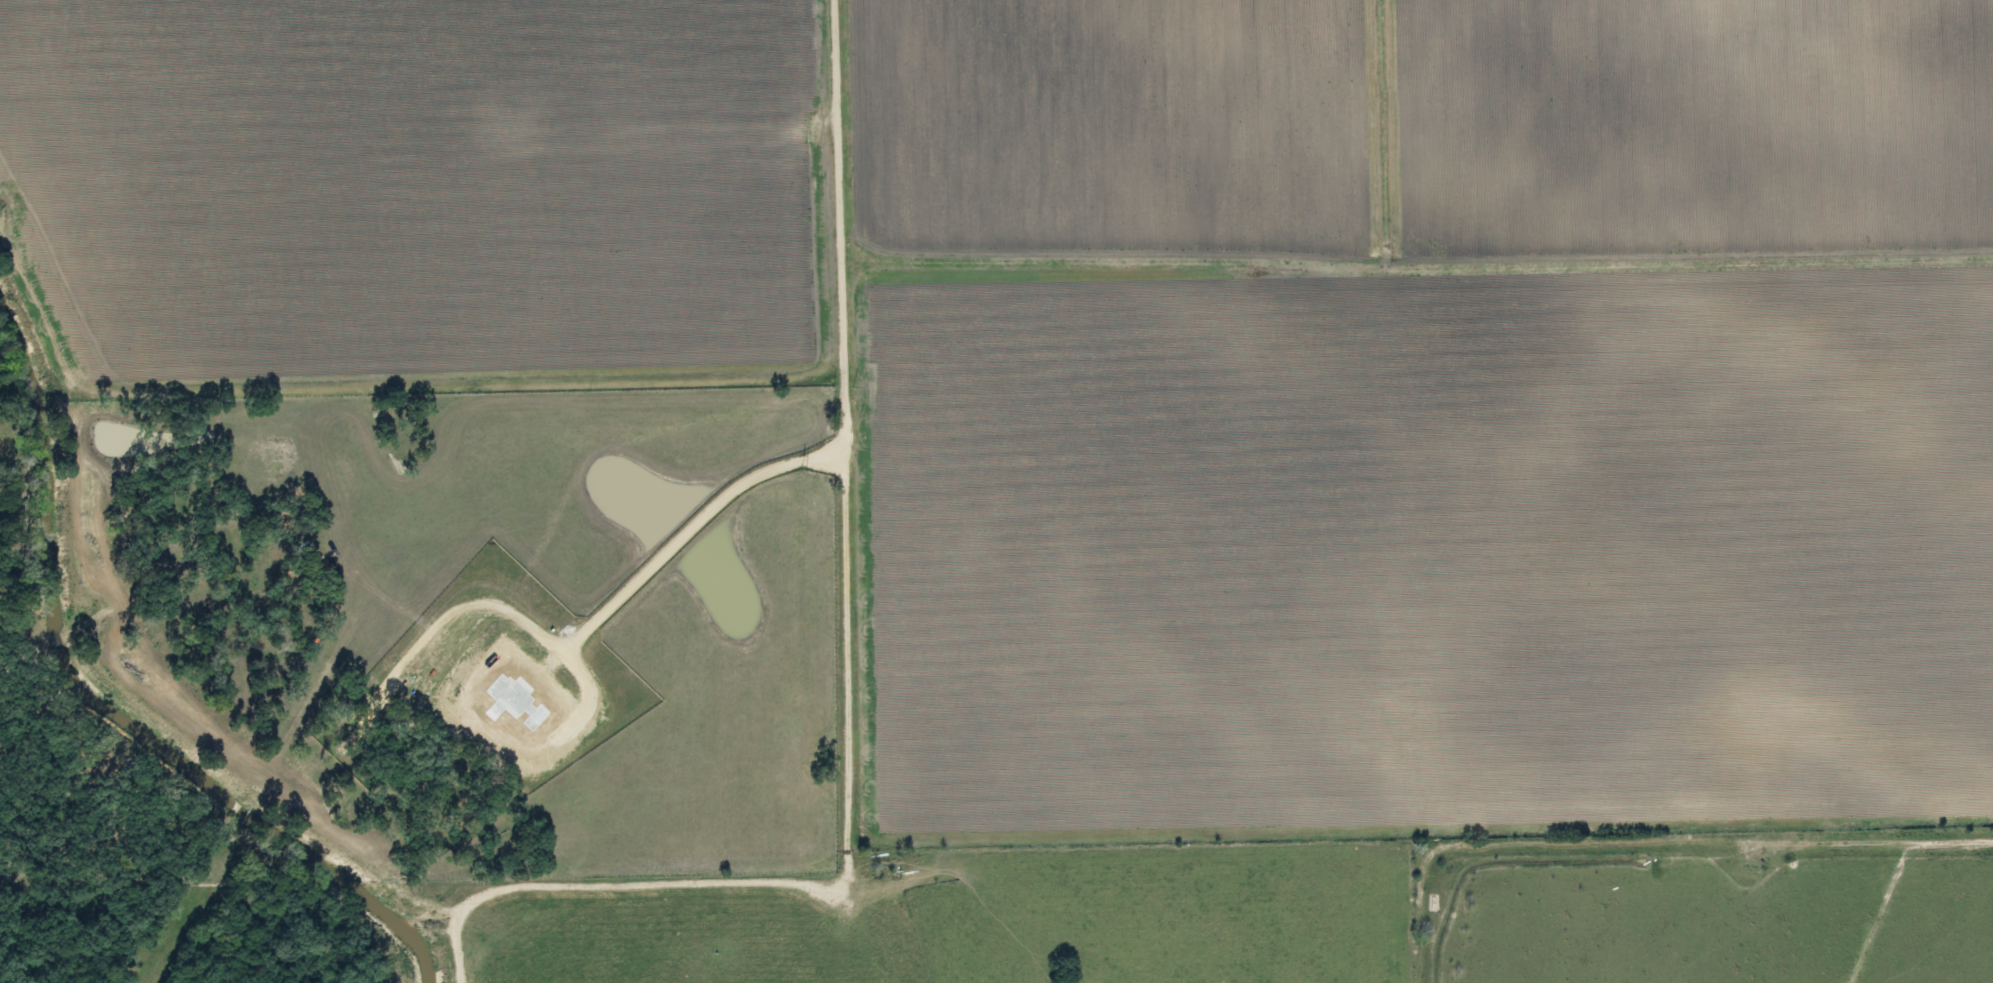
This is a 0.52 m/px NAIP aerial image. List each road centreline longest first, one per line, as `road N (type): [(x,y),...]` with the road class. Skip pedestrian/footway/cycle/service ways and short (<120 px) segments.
road 1 (track): [(461,982),(453,922),(485,889),(771,880),(820,889),(842,882),(826,0)]

